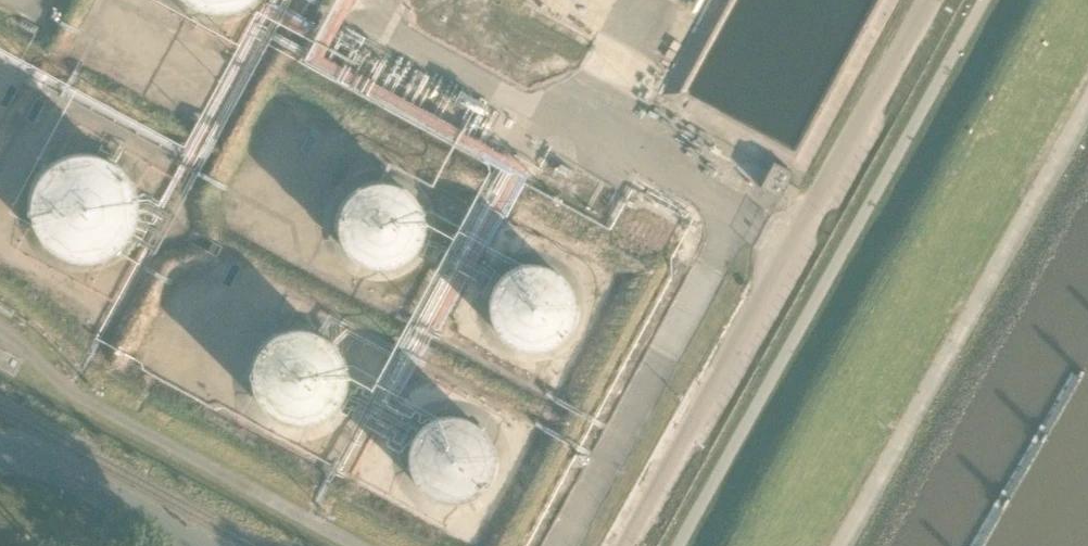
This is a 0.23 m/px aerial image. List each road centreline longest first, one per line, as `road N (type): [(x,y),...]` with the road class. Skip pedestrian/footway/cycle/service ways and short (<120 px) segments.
road 1 (unclassified): [(617,545),(918,0)]
road 2 (unclassified): [(693,545),(989,0)]
road 3 (tertiary): [(192,545),(46,463),(0,453)]

